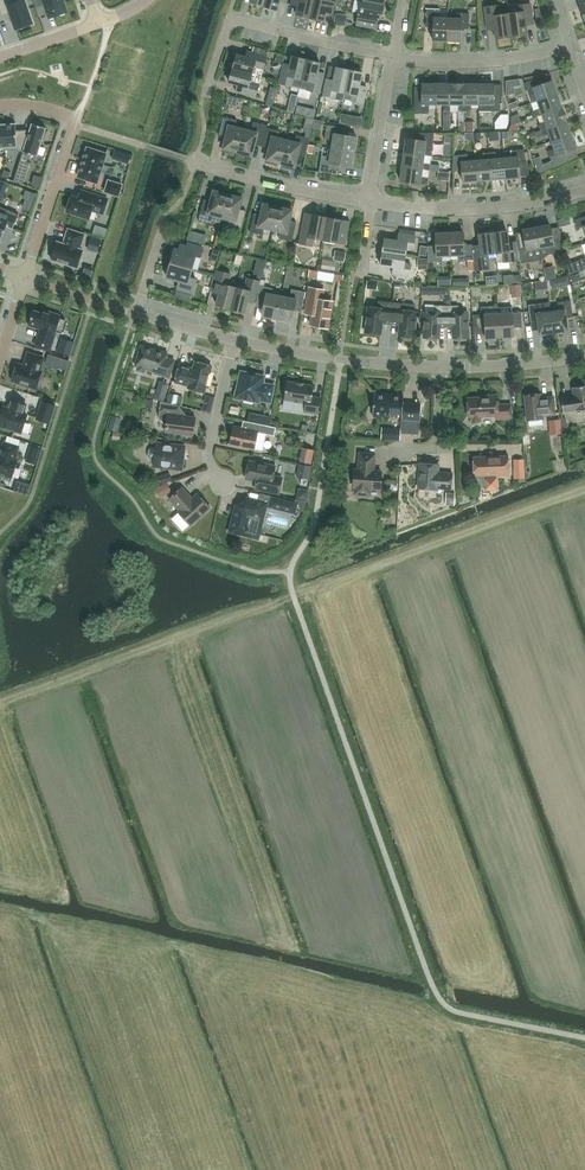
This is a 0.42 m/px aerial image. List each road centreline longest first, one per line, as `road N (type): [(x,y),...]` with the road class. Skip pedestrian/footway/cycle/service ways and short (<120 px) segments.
road 1 (residential): [(205,97),(231,18),(392,57)]
road 2 (residential): [(0,106),(77,119),(33,255)]
road 3 (residential): [(370,202),(474,209),(584,190)]
road 4 (residential): [(440,367),(234,340)]
road 5 (residential): [(392,57),(474,62),(567,46)]
road 6 (residential): [(370,202),(198,163)]
road 7 (residential): [(223,484),(208,457),(234,340)]
road 8 (residential): [(370,202),(392,57)]
road 9 (residential): [(440,367),(584,356)]

